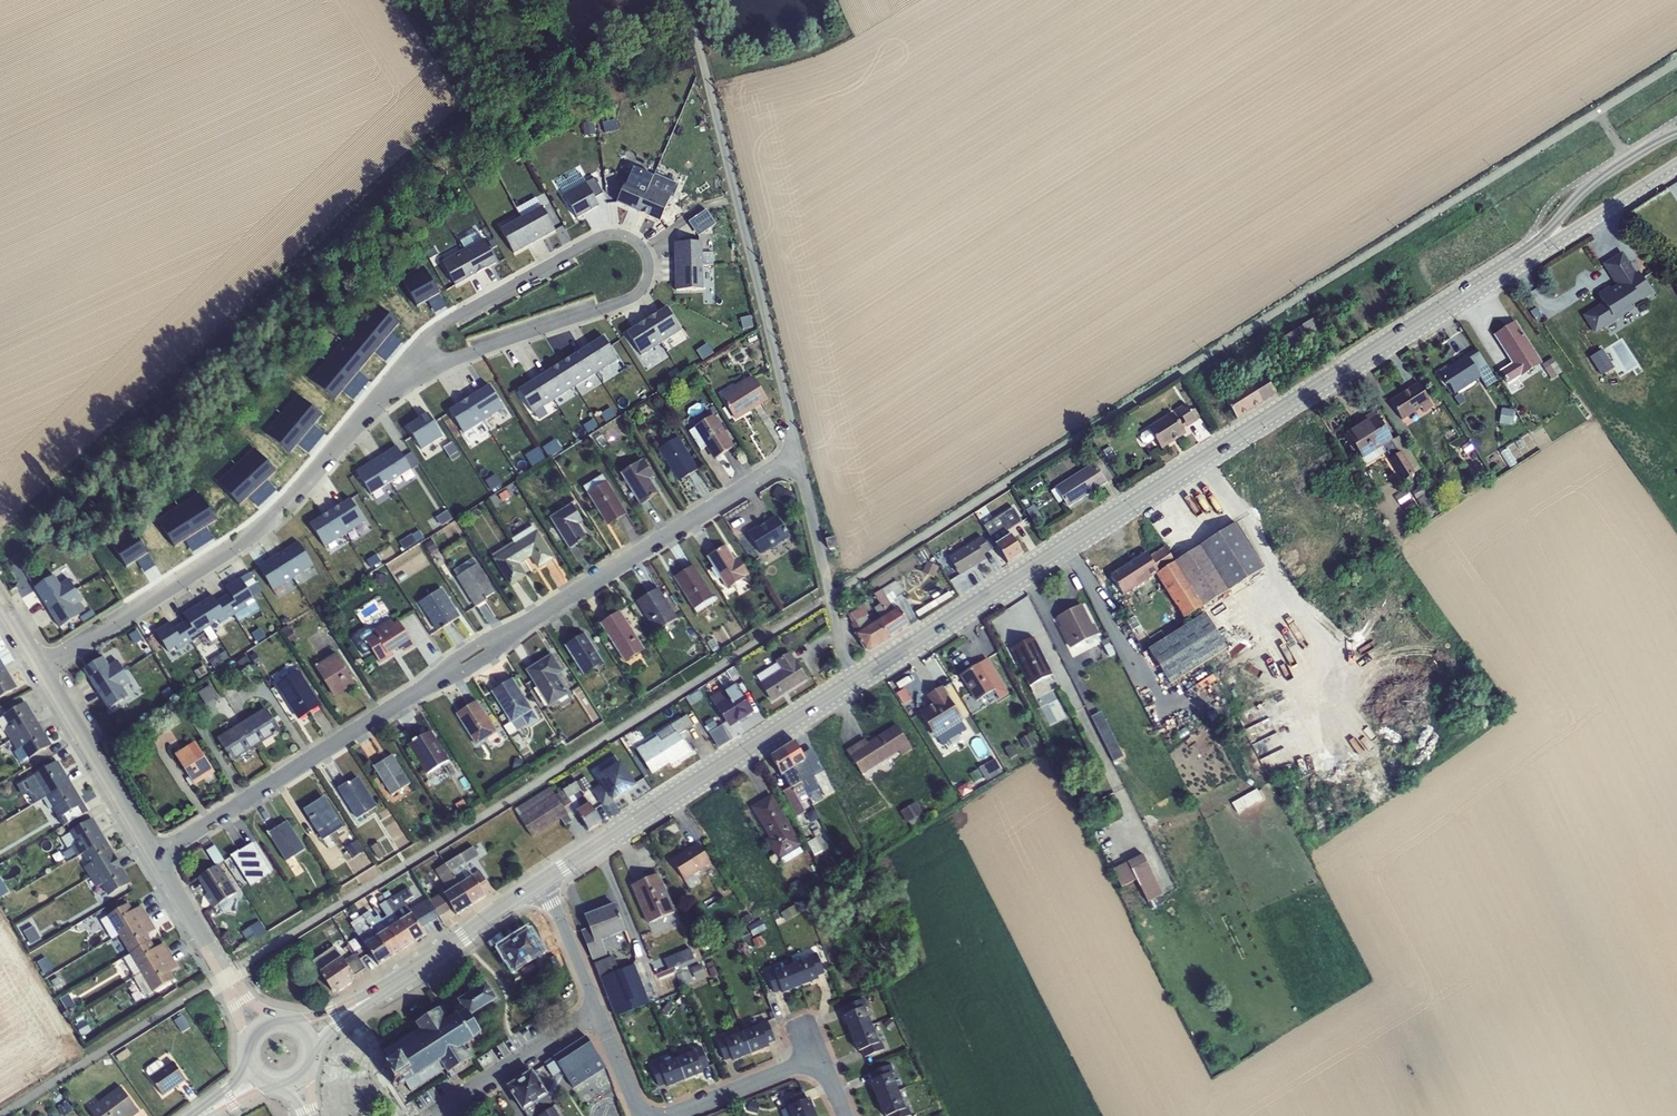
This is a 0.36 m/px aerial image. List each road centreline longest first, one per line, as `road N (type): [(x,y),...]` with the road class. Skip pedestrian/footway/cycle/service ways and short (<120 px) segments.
road 1 (secondary): [(852,682),(1520,257)]
road 2 (residential): [(150,853),(797,456)]
road 3 (residential): [(394,381),(627,299),(646,286),(649,258),(635,239),(607,233),(433,330)]
road 4 (unclassified): [(687,0),(753,244),(797,456)]
road 5 (residential): [(41,666),(260,529),(394,381)]
road 6 (secondary): [(543,881),(852,682)]
road 7 (unclassified): [(852,682),(797,456)]
road 8 (residential): [(150,853),(41,666)]
road 9 (secondary): [(372,995),(543,881)]
road 10 (secondary): [(1676,132),(1591,185),(1520,257)]
road 11 (residential): [(435,1115),(598,1016)]
road 12 (secondary): [(1520,257),(1676,161)]
road 13 (residential): [(663,1115),(818,1059)]
road 14 (residential): [(227,978),(150,853)]
road 15 (residential): [(543,881),(598,1016)]

